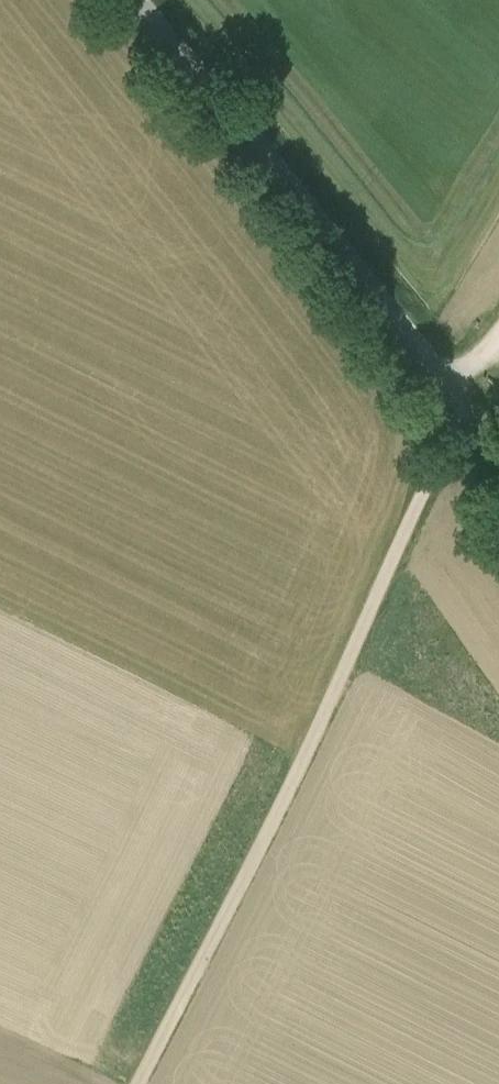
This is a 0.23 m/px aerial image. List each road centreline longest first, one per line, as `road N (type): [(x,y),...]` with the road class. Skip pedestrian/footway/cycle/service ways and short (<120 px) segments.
road 1 (track): [(145,1083),(446,451),(475,419)]
road 2 (tertiary): [(498,454),(305,193),(146,0)]

